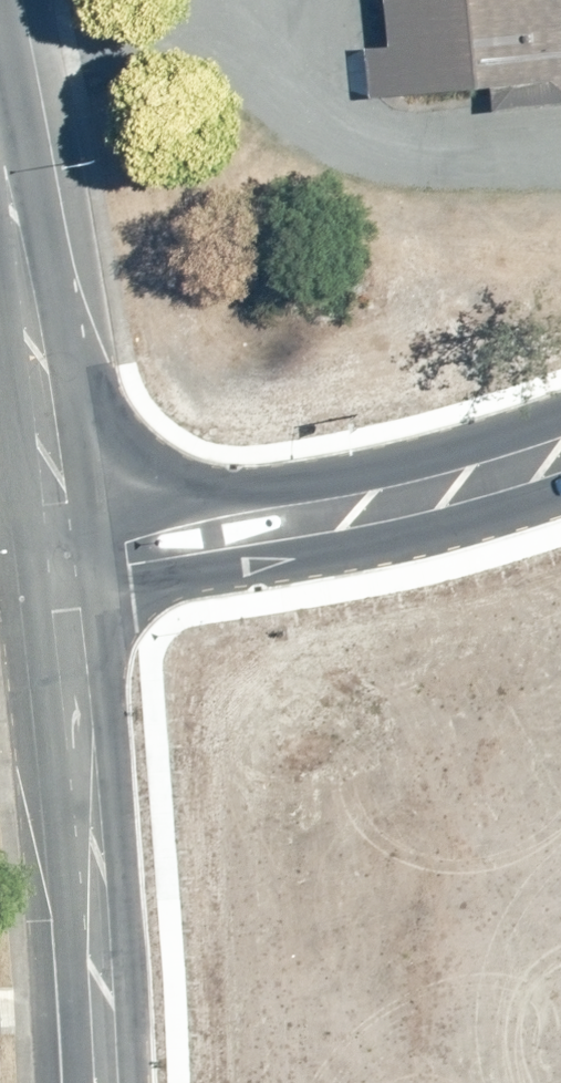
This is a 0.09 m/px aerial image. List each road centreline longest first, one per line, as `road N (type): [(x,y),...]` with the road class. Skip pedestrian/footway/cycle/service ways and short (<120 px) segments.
road 1 (tertiary): [(108,1082),(70,575)]
road 2 (tertiary): [(70,575),(148,564),(459,490),(560,455)]
road 3 (tertiary): [(70,575),(0,147)]

